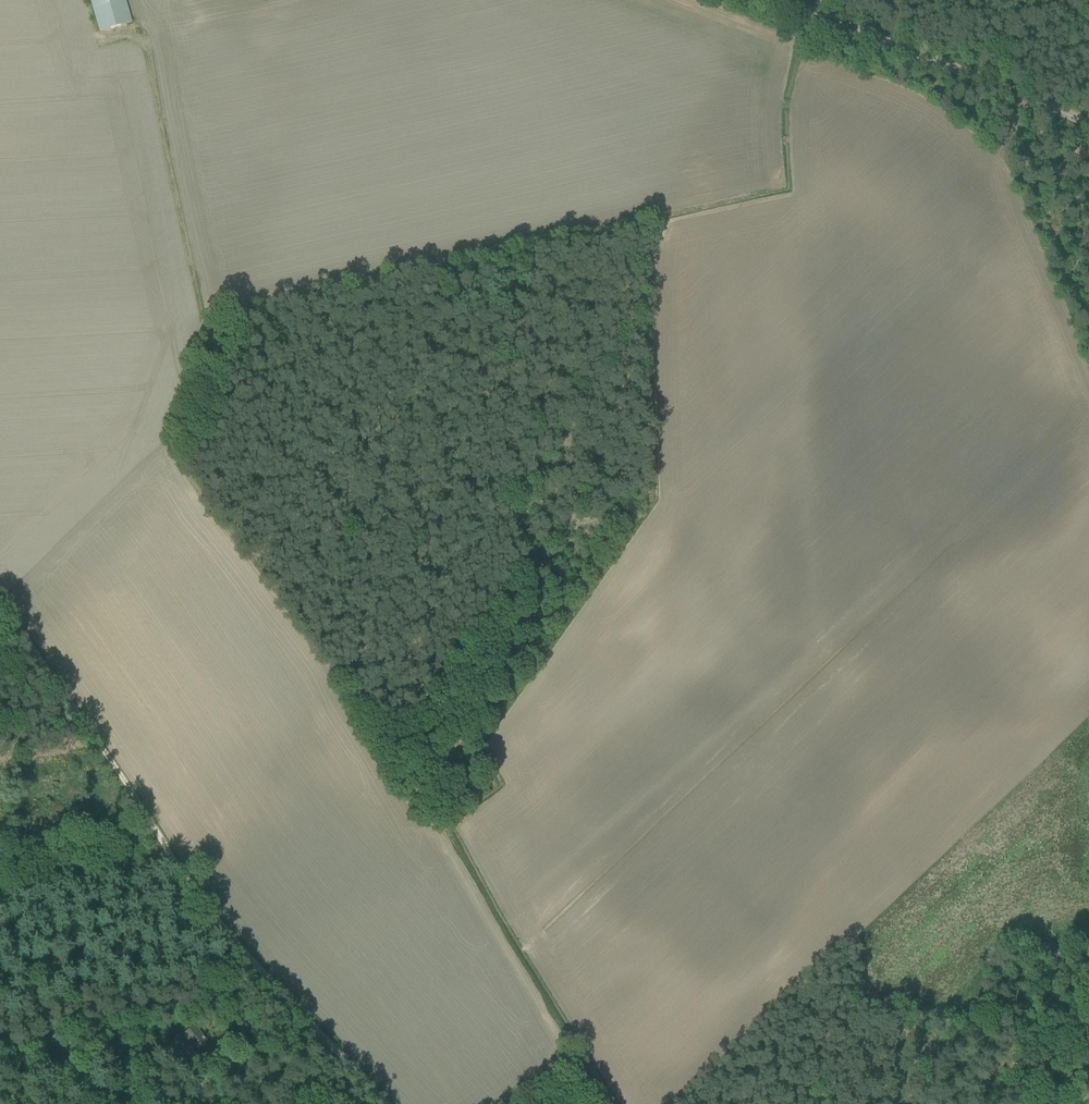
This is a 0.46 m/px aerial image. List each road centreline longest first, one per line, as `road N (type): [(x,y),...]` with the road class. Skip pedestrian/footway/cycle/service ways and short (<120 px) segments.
road 1 (track): [(0,607),(218,924),(386,1103)]
road 2 (unclassified): [(1088,126),(778,0)]

